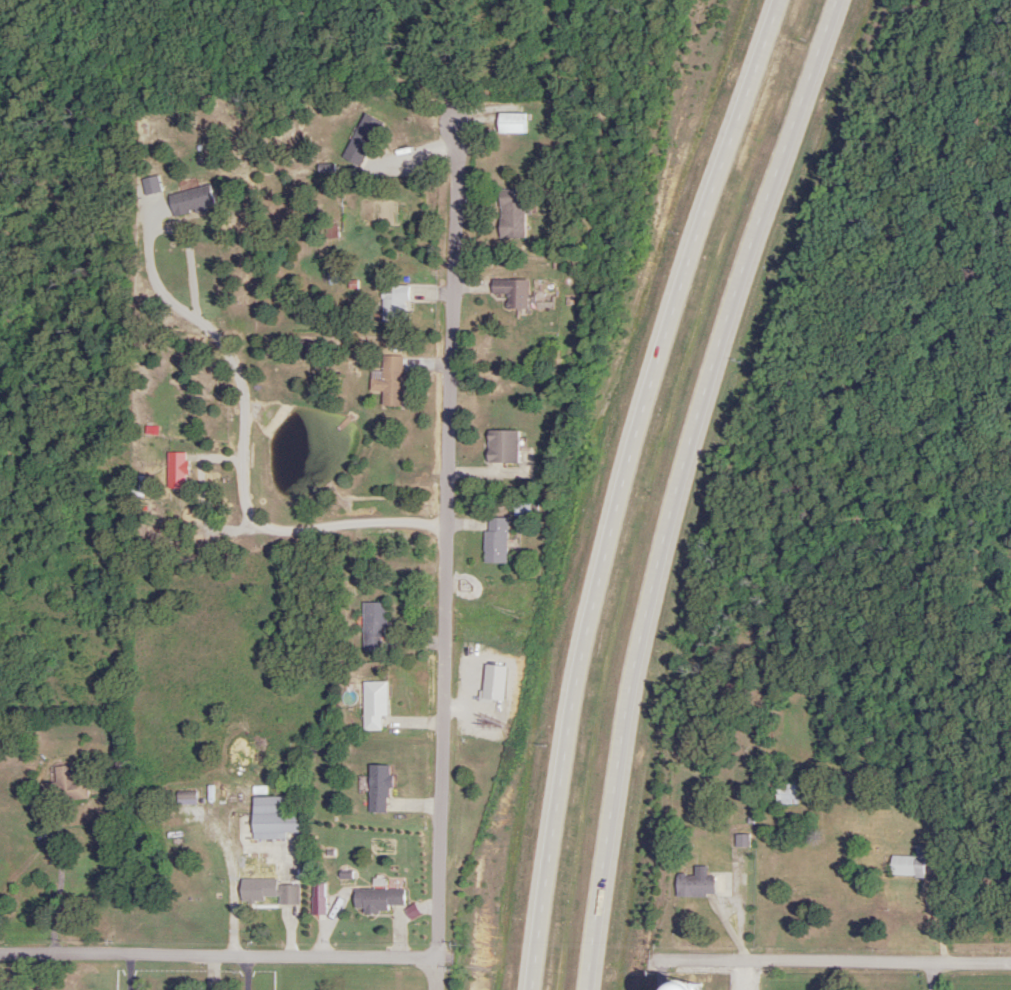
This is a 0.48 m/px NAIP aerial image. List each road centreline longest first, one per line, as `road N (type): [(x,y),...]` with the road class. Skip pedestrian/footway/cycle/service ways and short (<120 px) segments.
road 1 (motorway): [(582,989),(625,731),(690,452),(729,313),(838,0)]
road 2 (motorway): [(778,0),(682,279),(599,579),(540,877),(527,989)]
road 3 (residential): [(440,962),(459,119)]
road 4 (residential): [(440,962),(0,955)]
road 5 (residential): [(1010,963),(662,966)]

